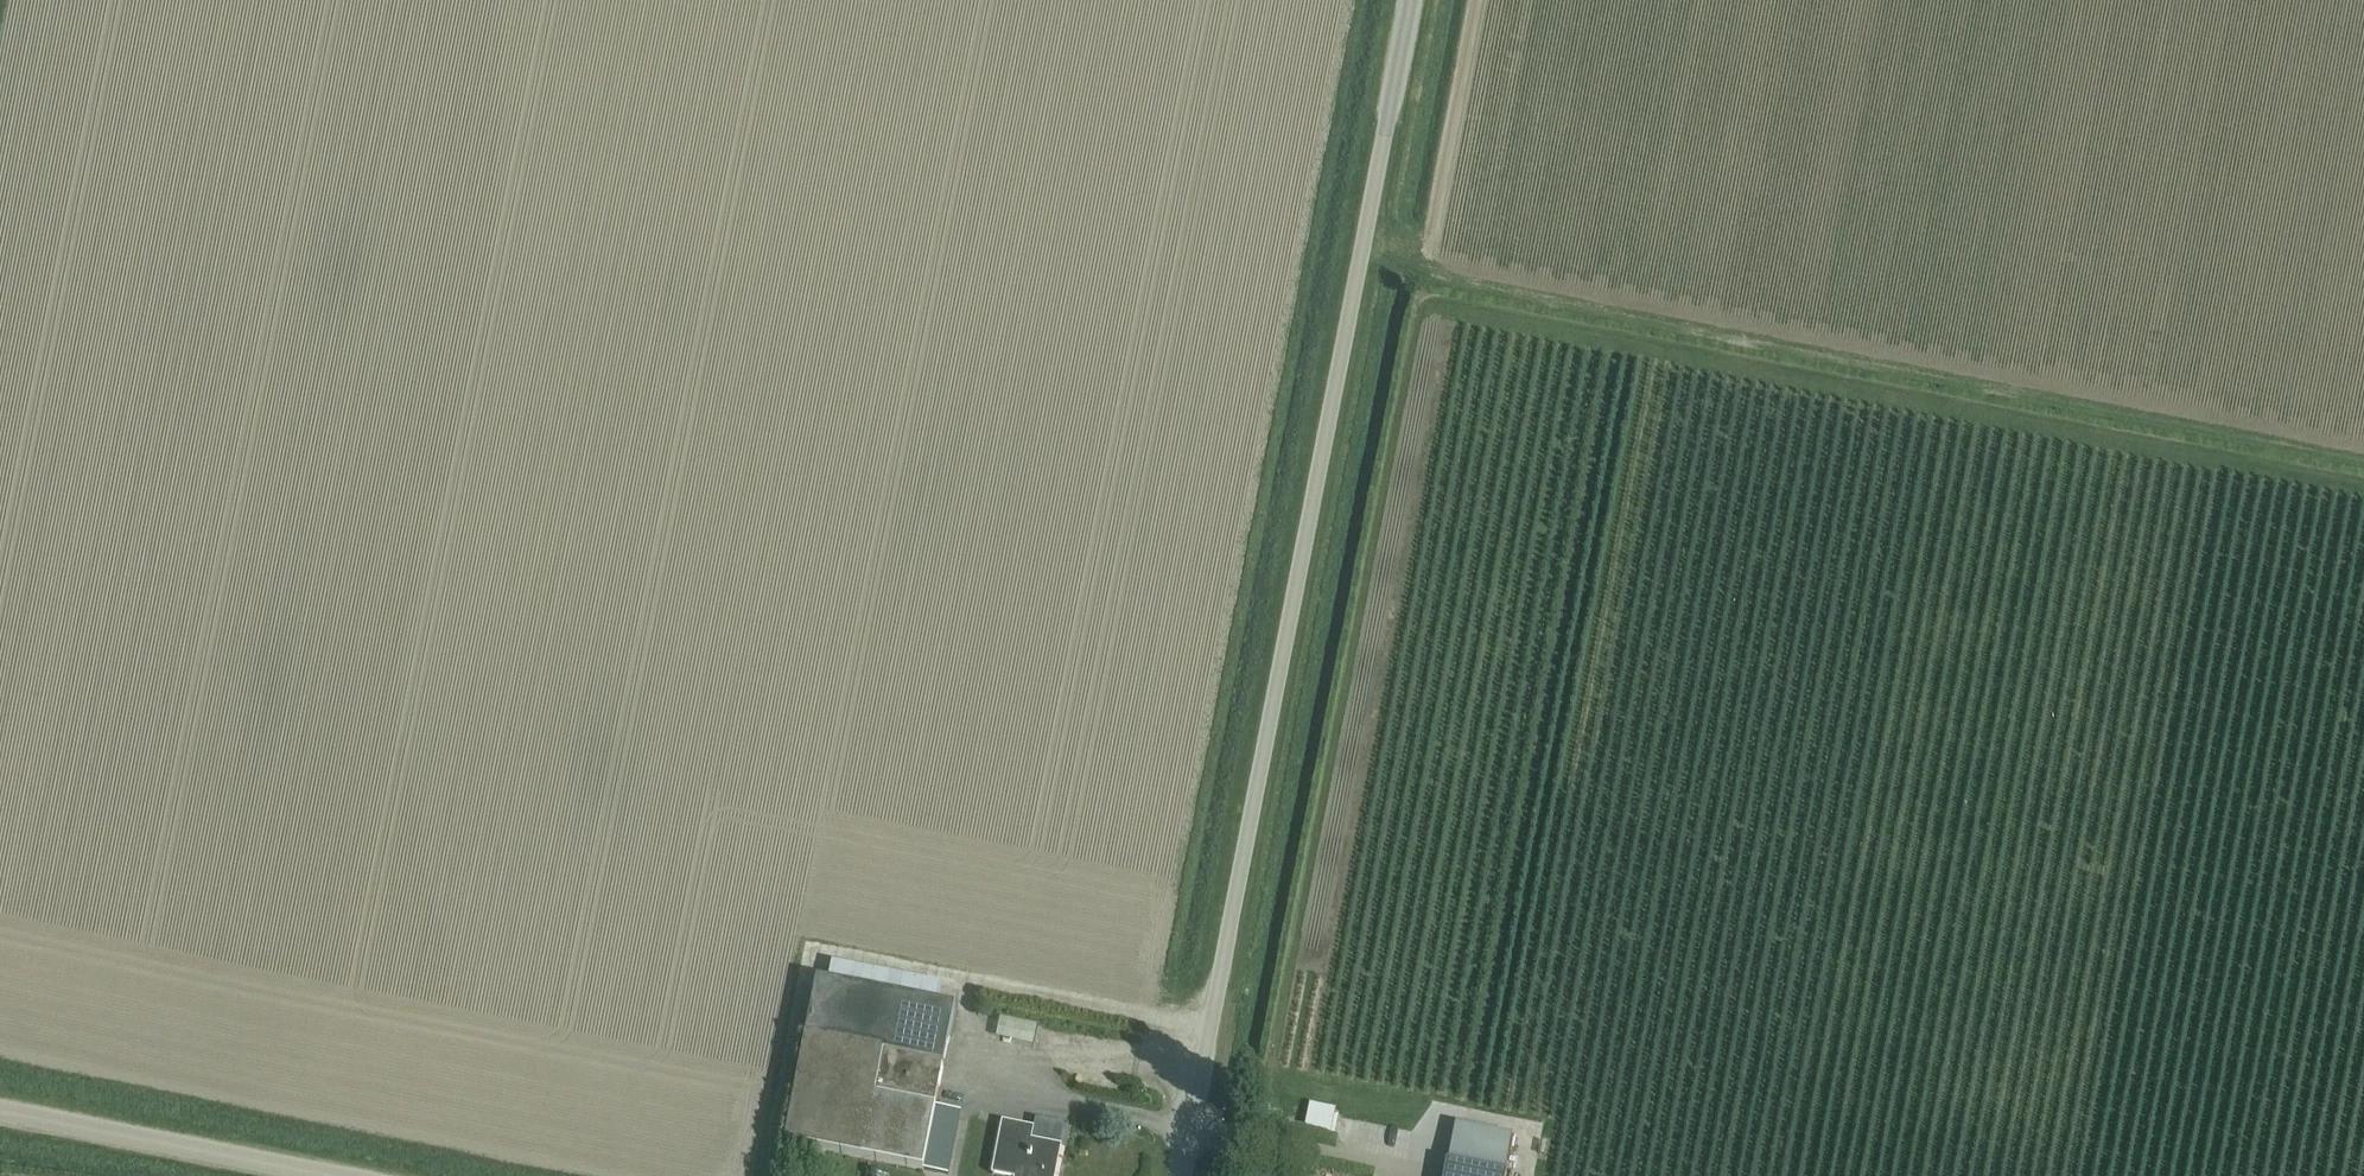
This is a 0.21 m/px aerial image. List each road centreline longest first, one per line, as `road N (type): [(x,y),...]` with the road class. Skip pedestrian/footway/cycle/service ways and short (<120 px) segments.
road 1 (unclassified): [(1179,1175),(1406,0)]
road 2 (unclassified): [(339,1175),(0,1109)]

